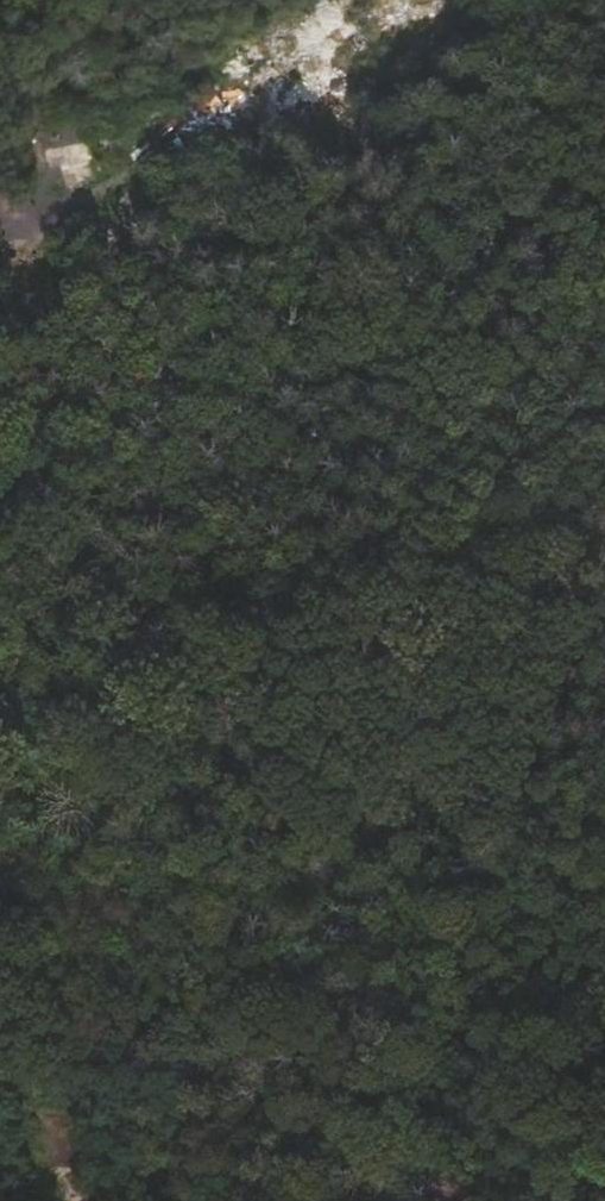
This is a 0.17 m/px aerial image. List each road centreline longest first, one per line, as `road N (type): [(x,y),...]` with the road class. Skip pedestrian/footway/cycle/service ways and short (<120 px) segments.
road 1 (track): [(24,263),(11,0)]
road 2 (track): [(0,1058),(73,1200)]

